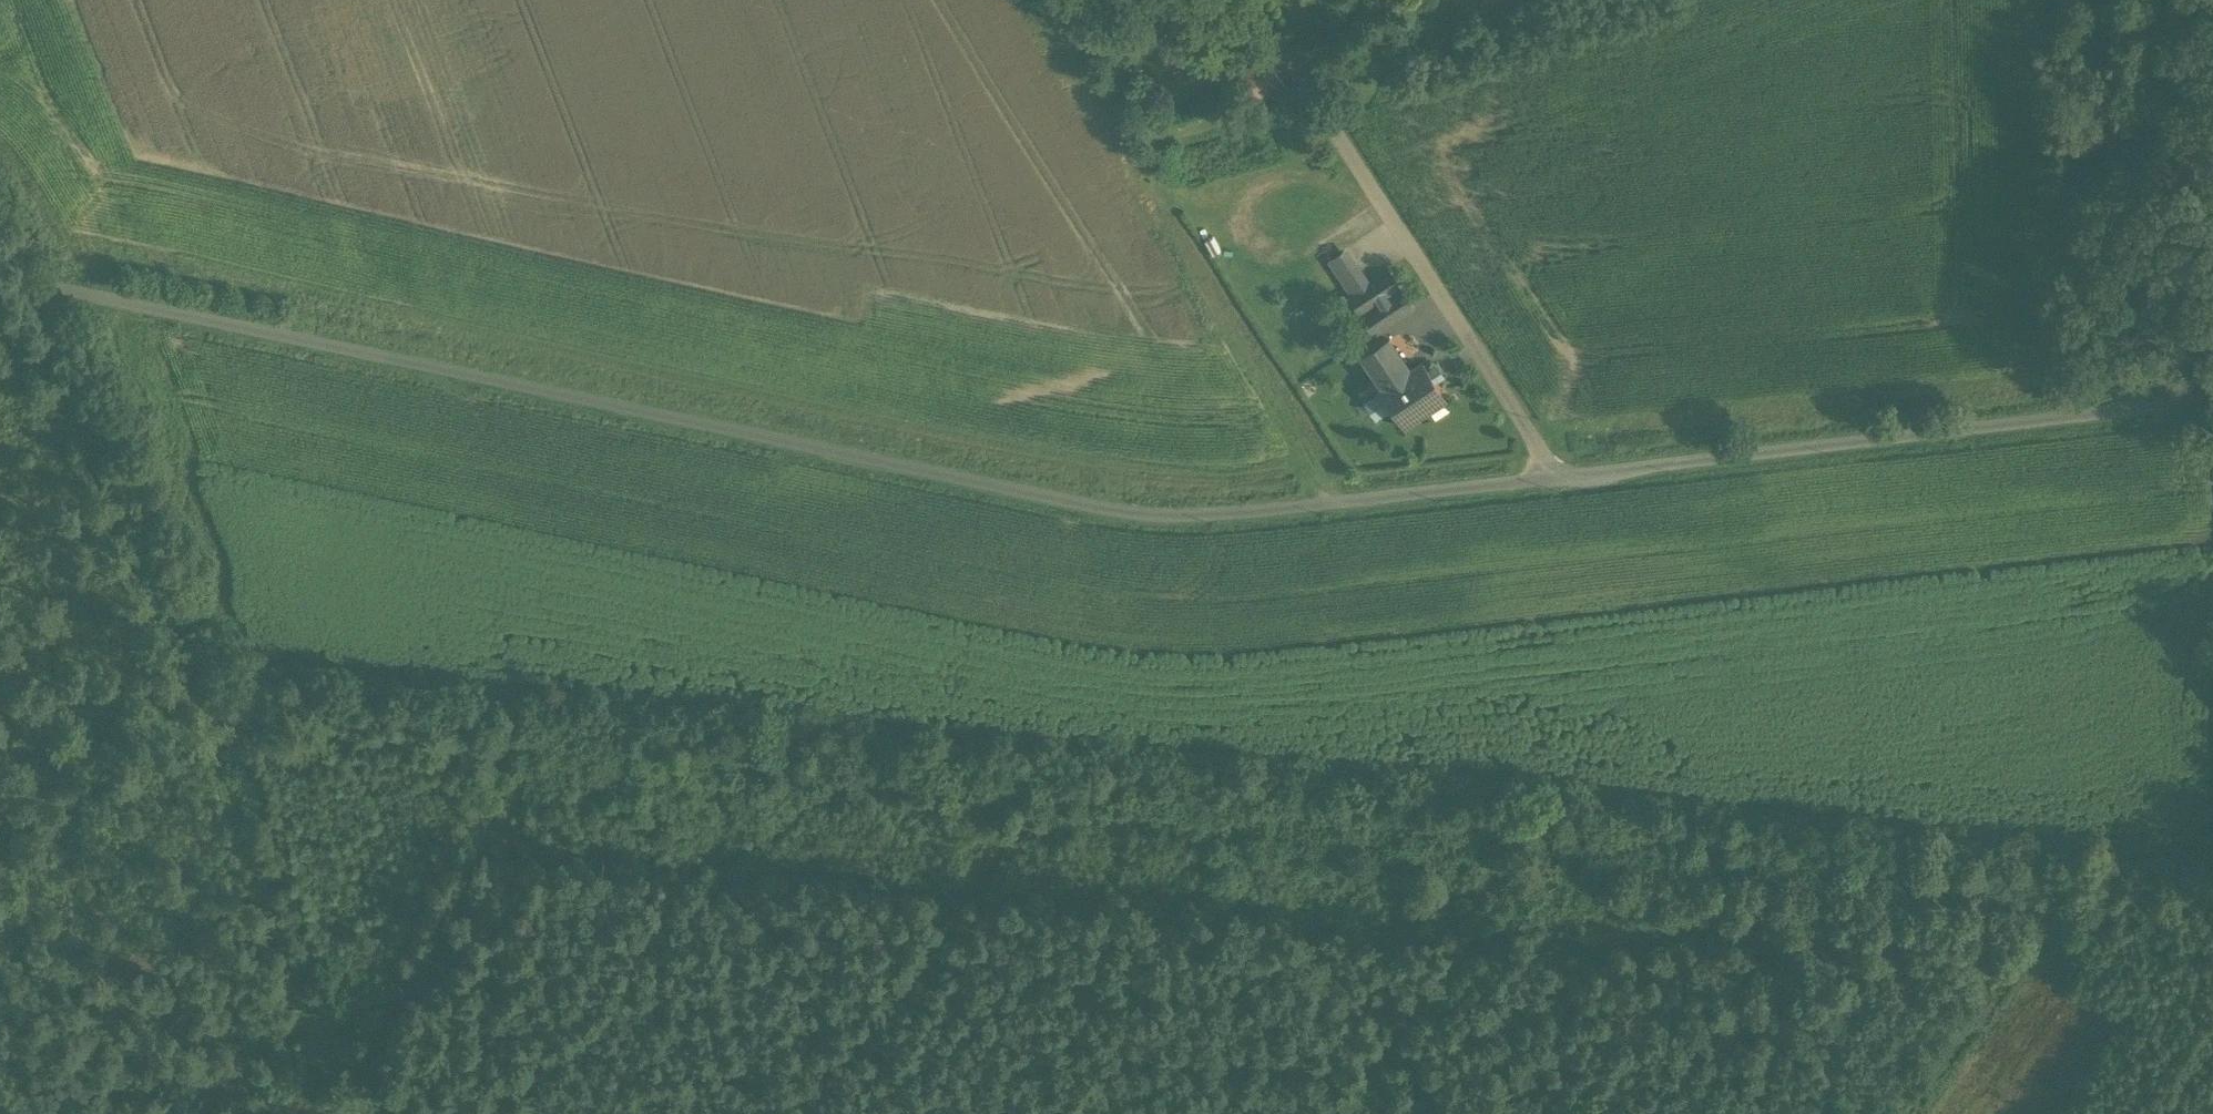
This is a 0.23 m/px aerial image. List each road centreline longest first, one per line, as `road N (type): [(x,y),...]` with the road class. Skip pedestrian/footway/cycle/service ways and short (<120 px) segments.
road 1 (unclassified): [(0,284),(1132,525),(1243,524),(2041,426),(2212,398)]
road 2 (track): [(38,296),(360,1113)]
road 3 (track): [(1904,1113),(2062,908)]

